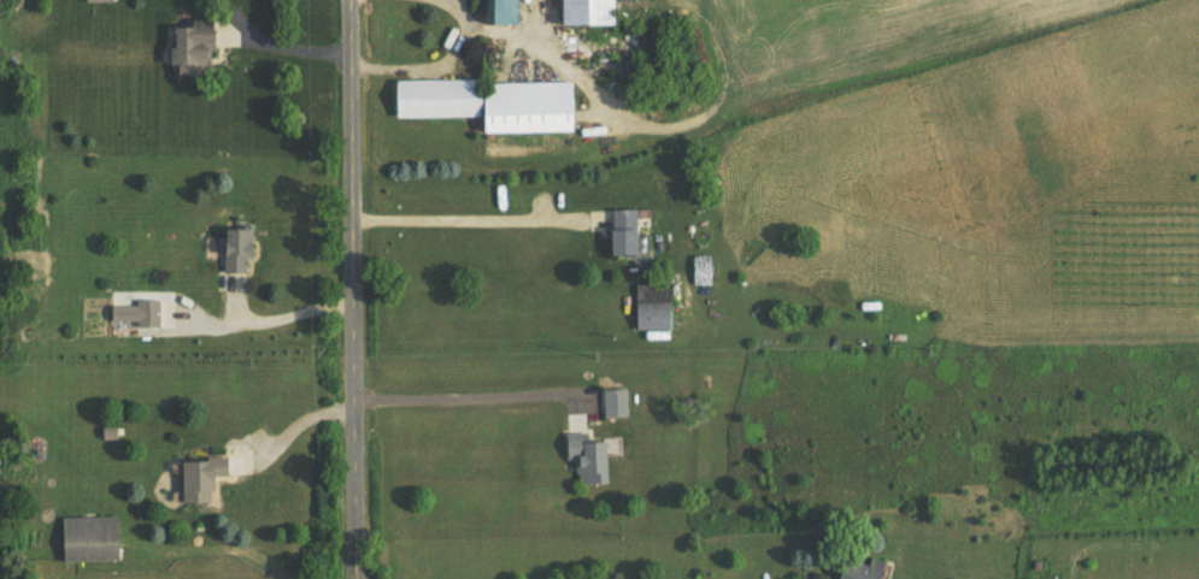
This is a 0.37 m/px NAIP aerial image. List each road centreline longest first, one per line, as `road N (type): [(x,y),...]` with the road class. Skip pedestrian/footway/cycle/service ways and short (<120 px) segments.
road 1 (residential): [(352,0),(357,578)]

